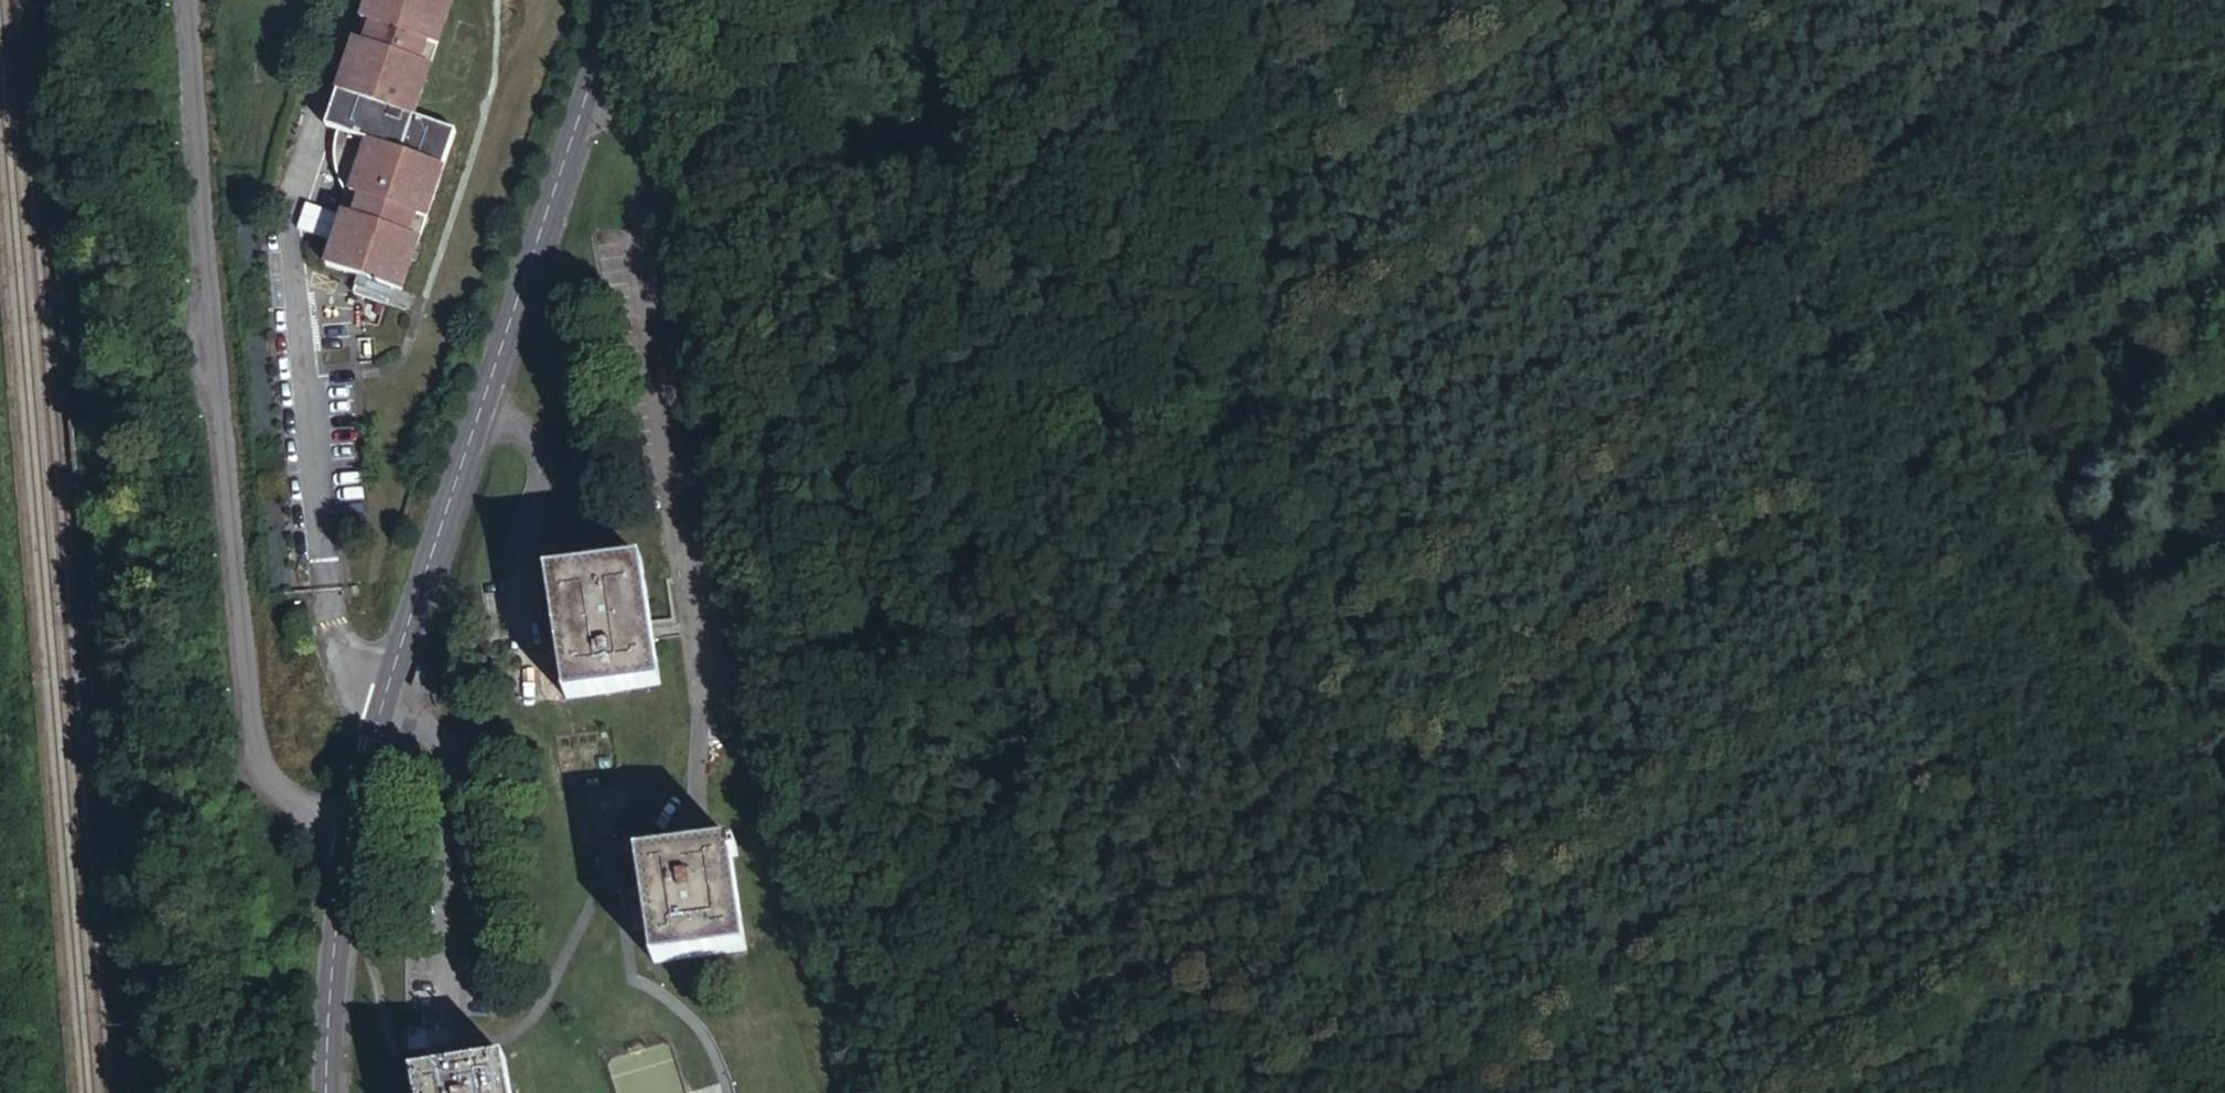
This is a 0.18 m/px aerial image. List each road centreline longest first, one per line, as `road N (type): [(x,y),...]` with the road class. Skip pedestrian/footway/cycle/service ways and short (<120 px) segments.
road 1 (tertiary): [(619,0),(363,762),(347,840),(327,1092)]

